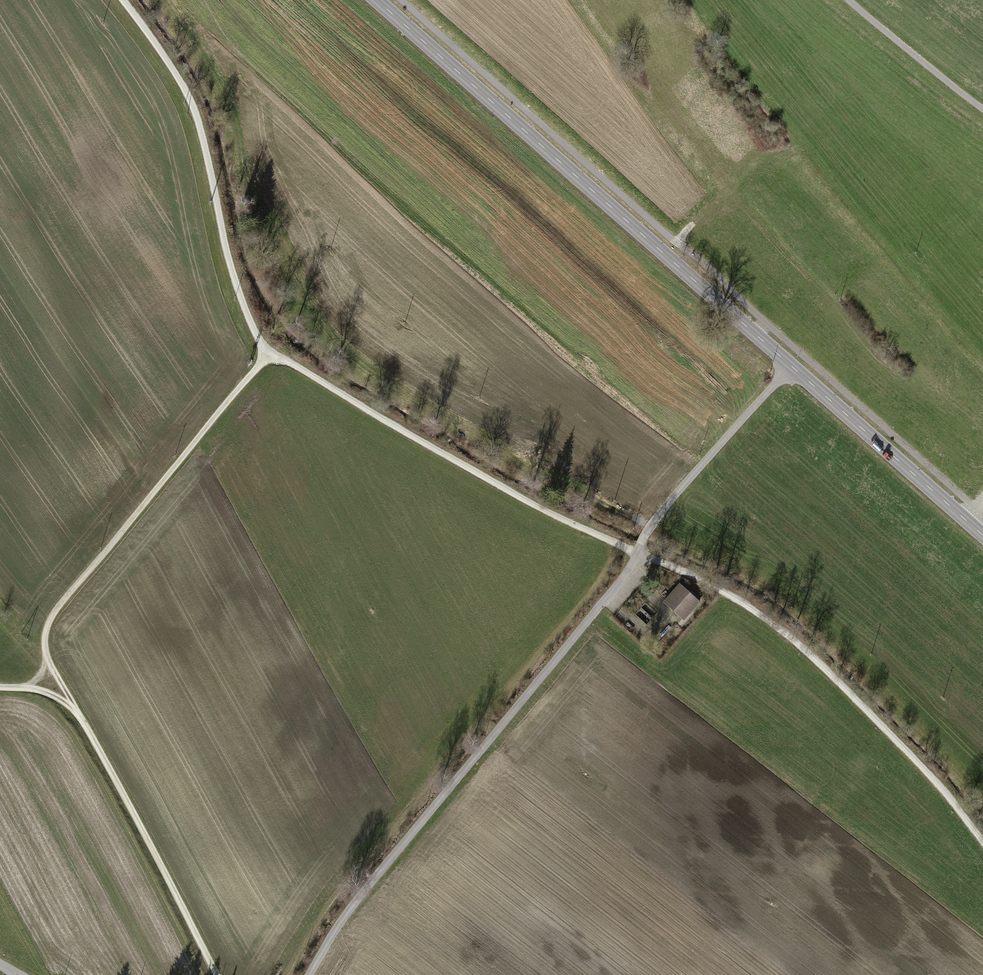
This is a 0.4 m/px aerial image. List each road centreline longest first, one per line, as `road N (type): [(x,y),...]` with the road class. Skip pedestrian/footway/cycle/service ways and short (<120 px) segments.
road 1 (track): [(120,0),(196,114),(230,265),(252,331),(270,352),(542,508),(751,609),(862,705),(982,844)]
road 2 (tertiary): [(982,535),(380,0)]
road 3 (track): [(309,974),(378,871),(600,611),(645,534)]
road 4 (track): [(618,543),(586,595),(331,900),(284,974)]
road 5 (track): [(75,704),(47,652),(50,616),(270,352)]
road 6 (track): [(0,686),(50,691),(75,704),(212,974)]
road 7 (track): [(791,363),(645,534)]
road 8 (residential): [(982,111),(846,0)]

